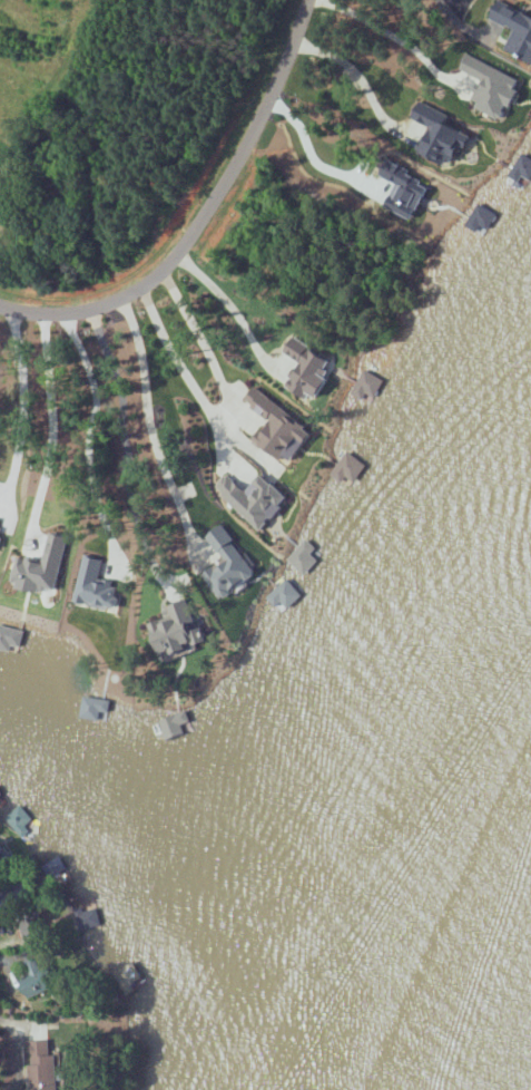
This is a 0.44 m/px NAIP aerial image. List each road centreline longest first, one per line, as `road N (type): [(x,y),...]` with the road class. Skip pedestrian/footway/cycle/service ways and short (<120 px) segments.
road 1 (residential): [(311,0),(255,133),(204,223),(161,271),(127,295),(75,309),(0,305)]

